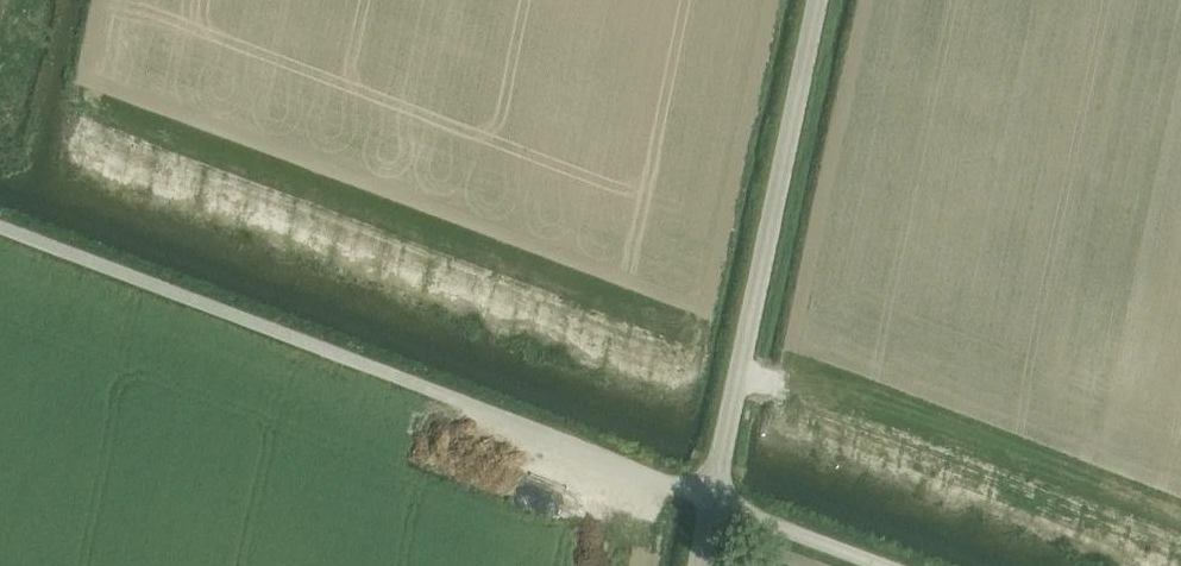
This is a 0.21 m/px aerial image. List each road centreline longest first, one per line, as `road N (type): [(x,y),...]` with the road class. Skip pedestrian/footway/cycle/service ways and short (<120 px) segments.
road 1 (unclassified): [(716,500),(821,0)]
road 2 (unclassified): [(883,565),(716,500)]

